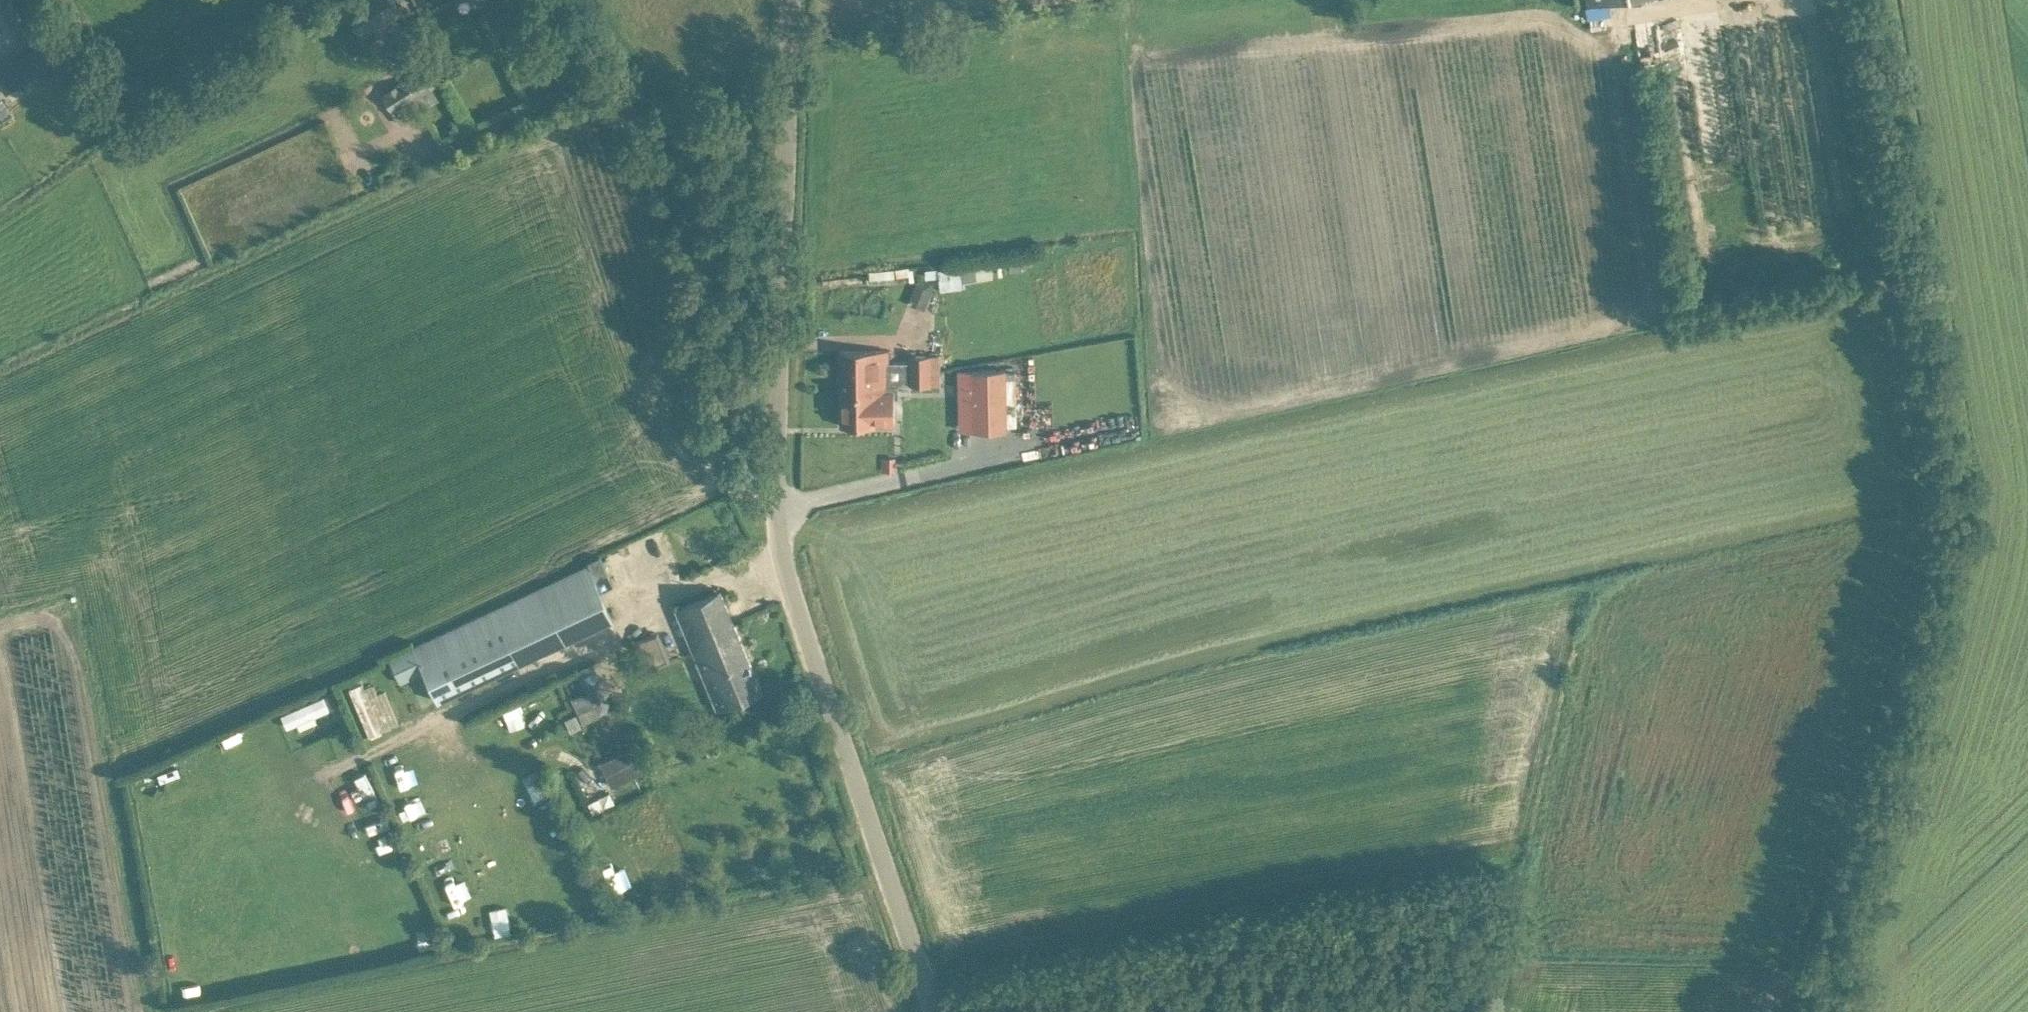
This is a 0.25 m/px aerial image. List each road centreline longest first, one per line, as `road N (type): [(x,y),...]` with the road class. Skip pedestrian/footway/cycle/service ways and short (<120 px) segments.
road 1 (unclassified): [(929,1011),(781,553),(782,0)]

